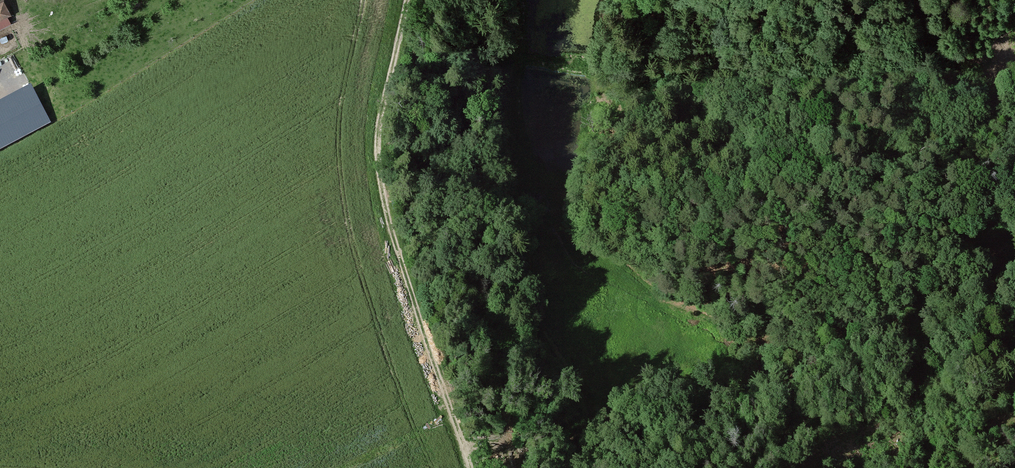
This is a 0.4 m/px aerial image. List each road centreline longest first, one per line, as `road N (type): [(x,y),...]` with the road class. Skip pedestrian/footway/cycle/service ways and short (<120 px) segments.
road 1 (track): [(402,0),(377,132),(385,210),(459,467)]
road 2 (track): [(755,339),(748,362),(728,380),(643,405),(632,423),(609,431),(553,358),(535,311),(507,210),(513,170)]
road 3 (track): [(579,192),(582,232),(654,294),(755,339),(822,336),(963,282)]
road 4 (track): [(508,0),(502,143),(513,170),(579,192)]
road 5 (track): [(579,192),(618,143),(643,75),(652,0)]
road 6 (track): [(621,0),(579,192)]

